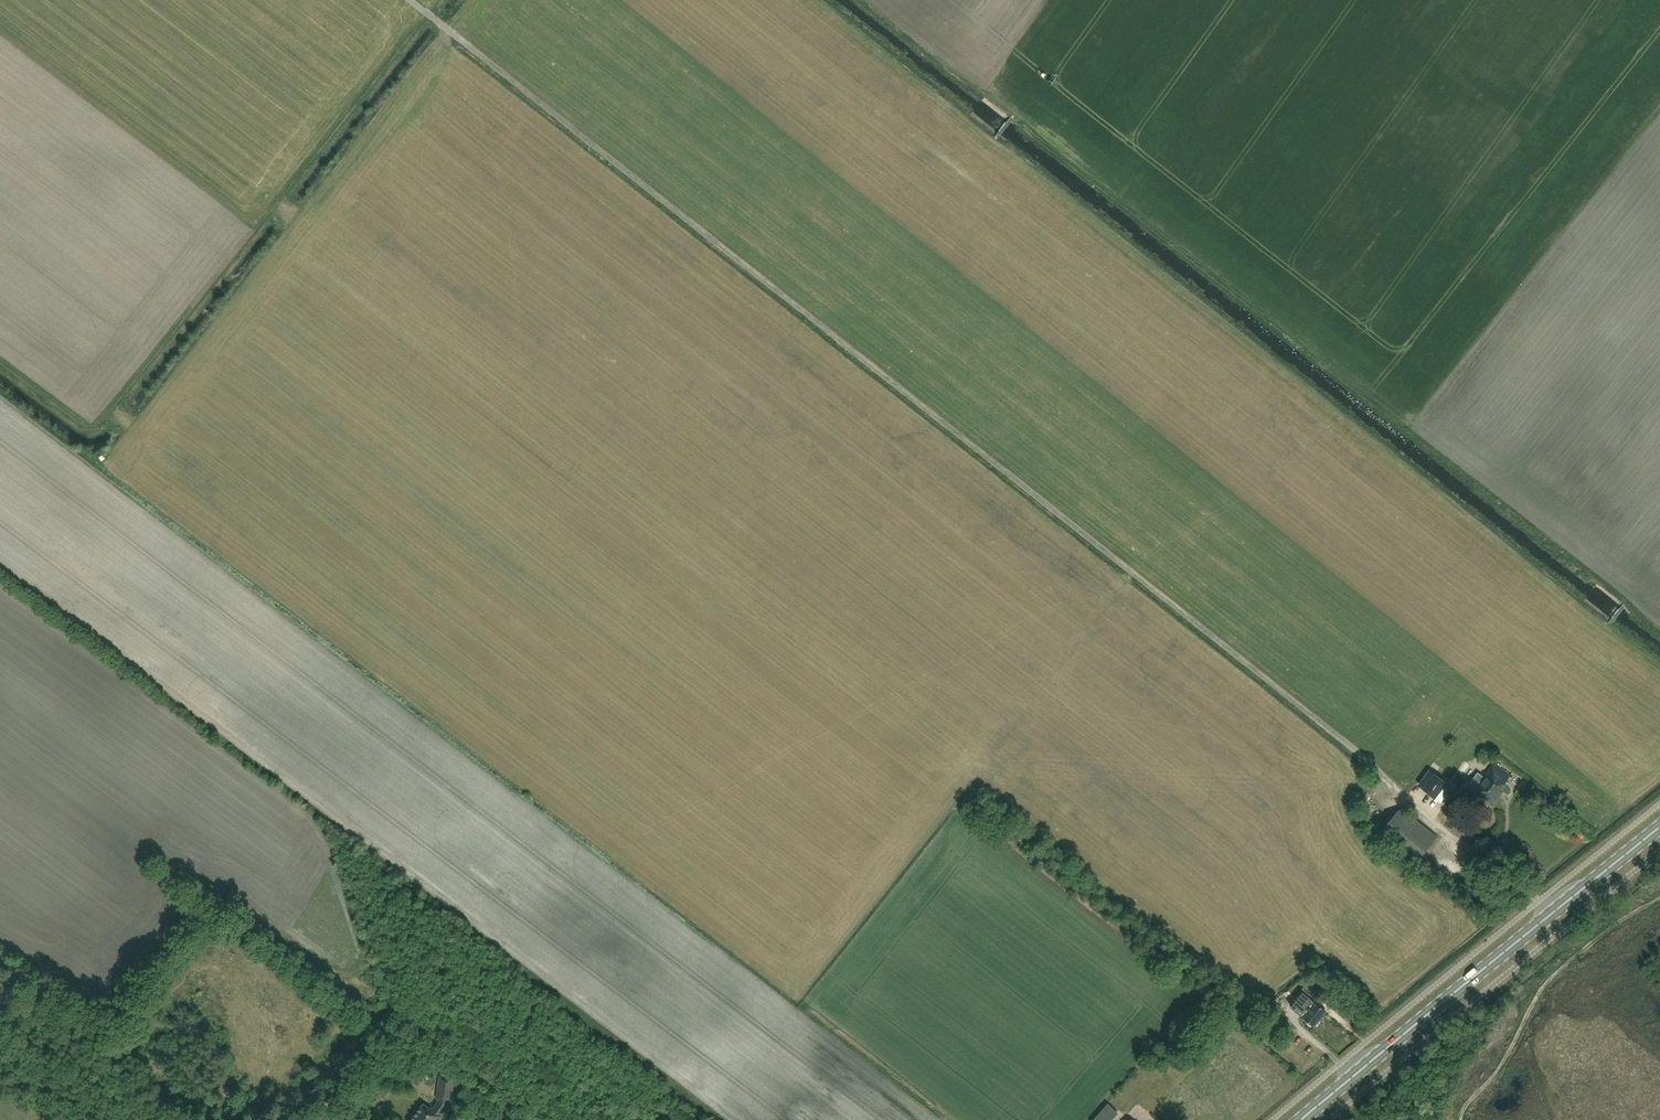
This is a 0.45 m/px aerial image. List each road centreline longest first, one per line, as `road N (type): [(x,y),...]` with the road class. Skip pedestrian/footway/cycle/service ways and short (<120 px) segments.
road 1 (track): [(1546,919),(1525,888),(1443,833),(1372,764),(408,0)]
road 2 (track): [(822,0),(1659,667)]
road 3 (primary): [(1303,1119),(1659,829)]

